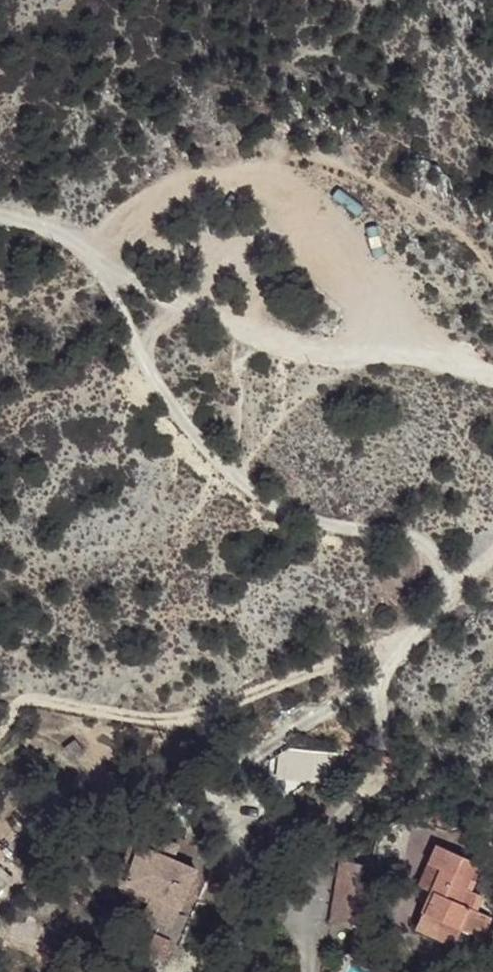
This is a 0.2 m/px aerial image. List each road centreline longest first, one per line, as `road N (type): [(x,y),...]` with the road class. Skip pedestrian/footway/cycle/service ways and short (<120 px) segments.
road 1 (track): [(97,253),(147,358),(191,424),(260,497),(423,549),(448,564),(457,583),(447,615),(397,665),(228,778),(241,900),(239,971)]
road 2 (track): [(0,211),(71,239),(259,338),(492,375)]

